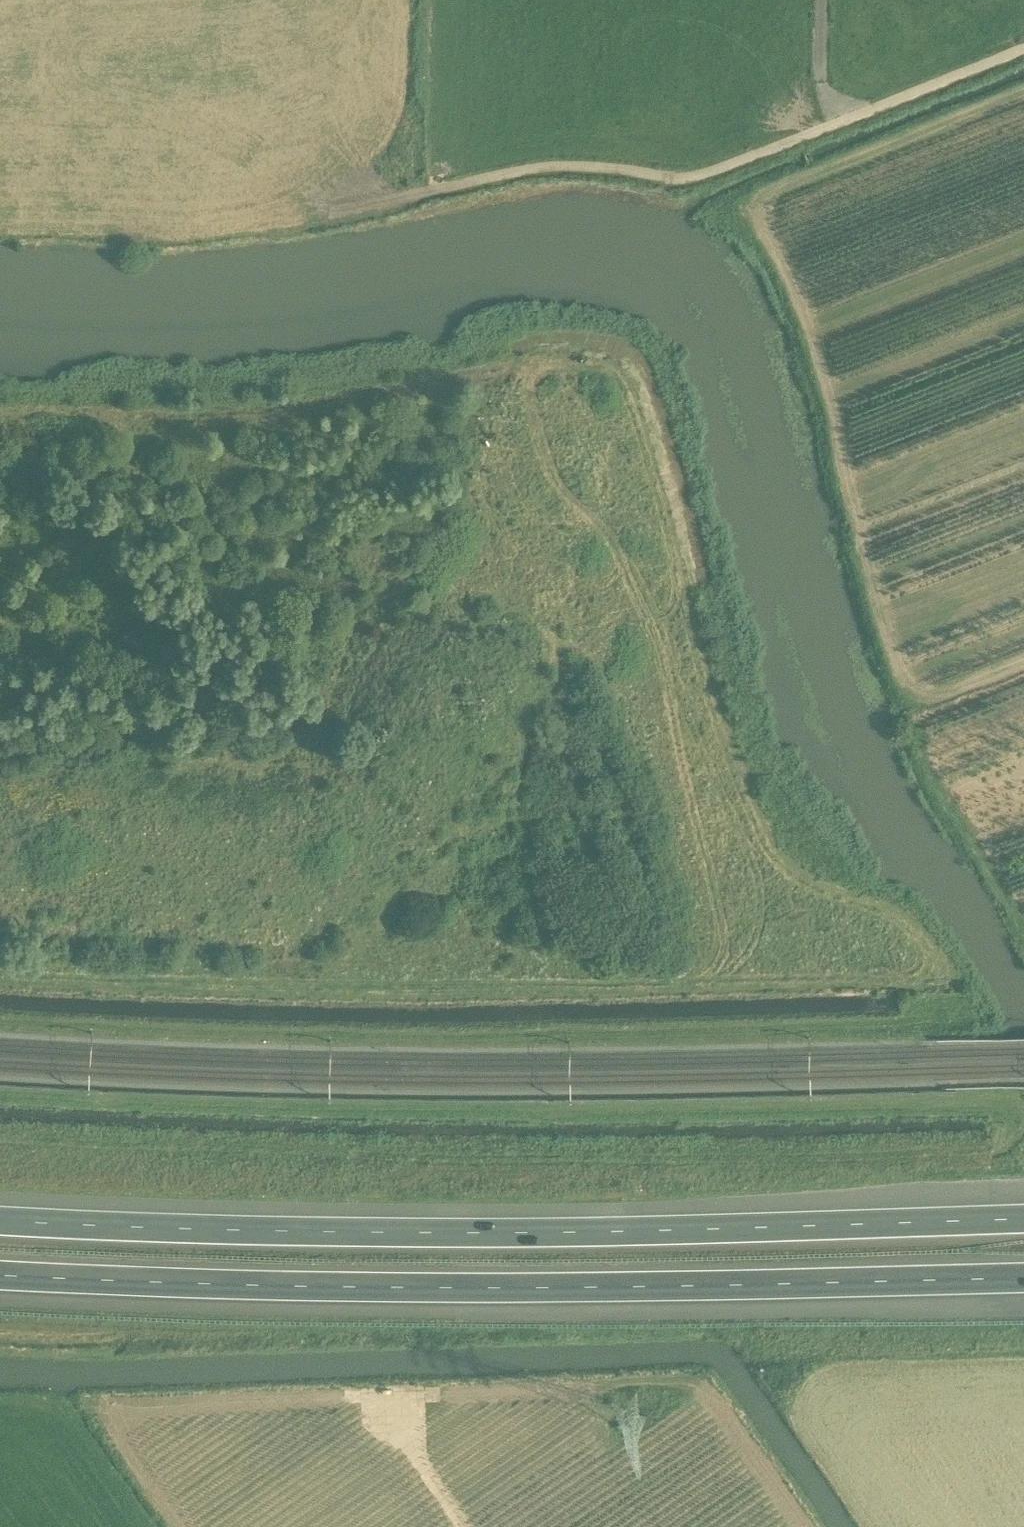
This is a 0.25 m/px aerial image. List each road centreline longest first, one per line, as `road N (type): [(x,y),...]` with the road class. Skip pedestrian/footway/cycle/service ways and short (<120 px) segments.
road 1 (motorway): [(0,1272),(569,1288),(1023,1277)]
road 2 (motorway): [(1023,1219),(563,1232),(0,1219)]

